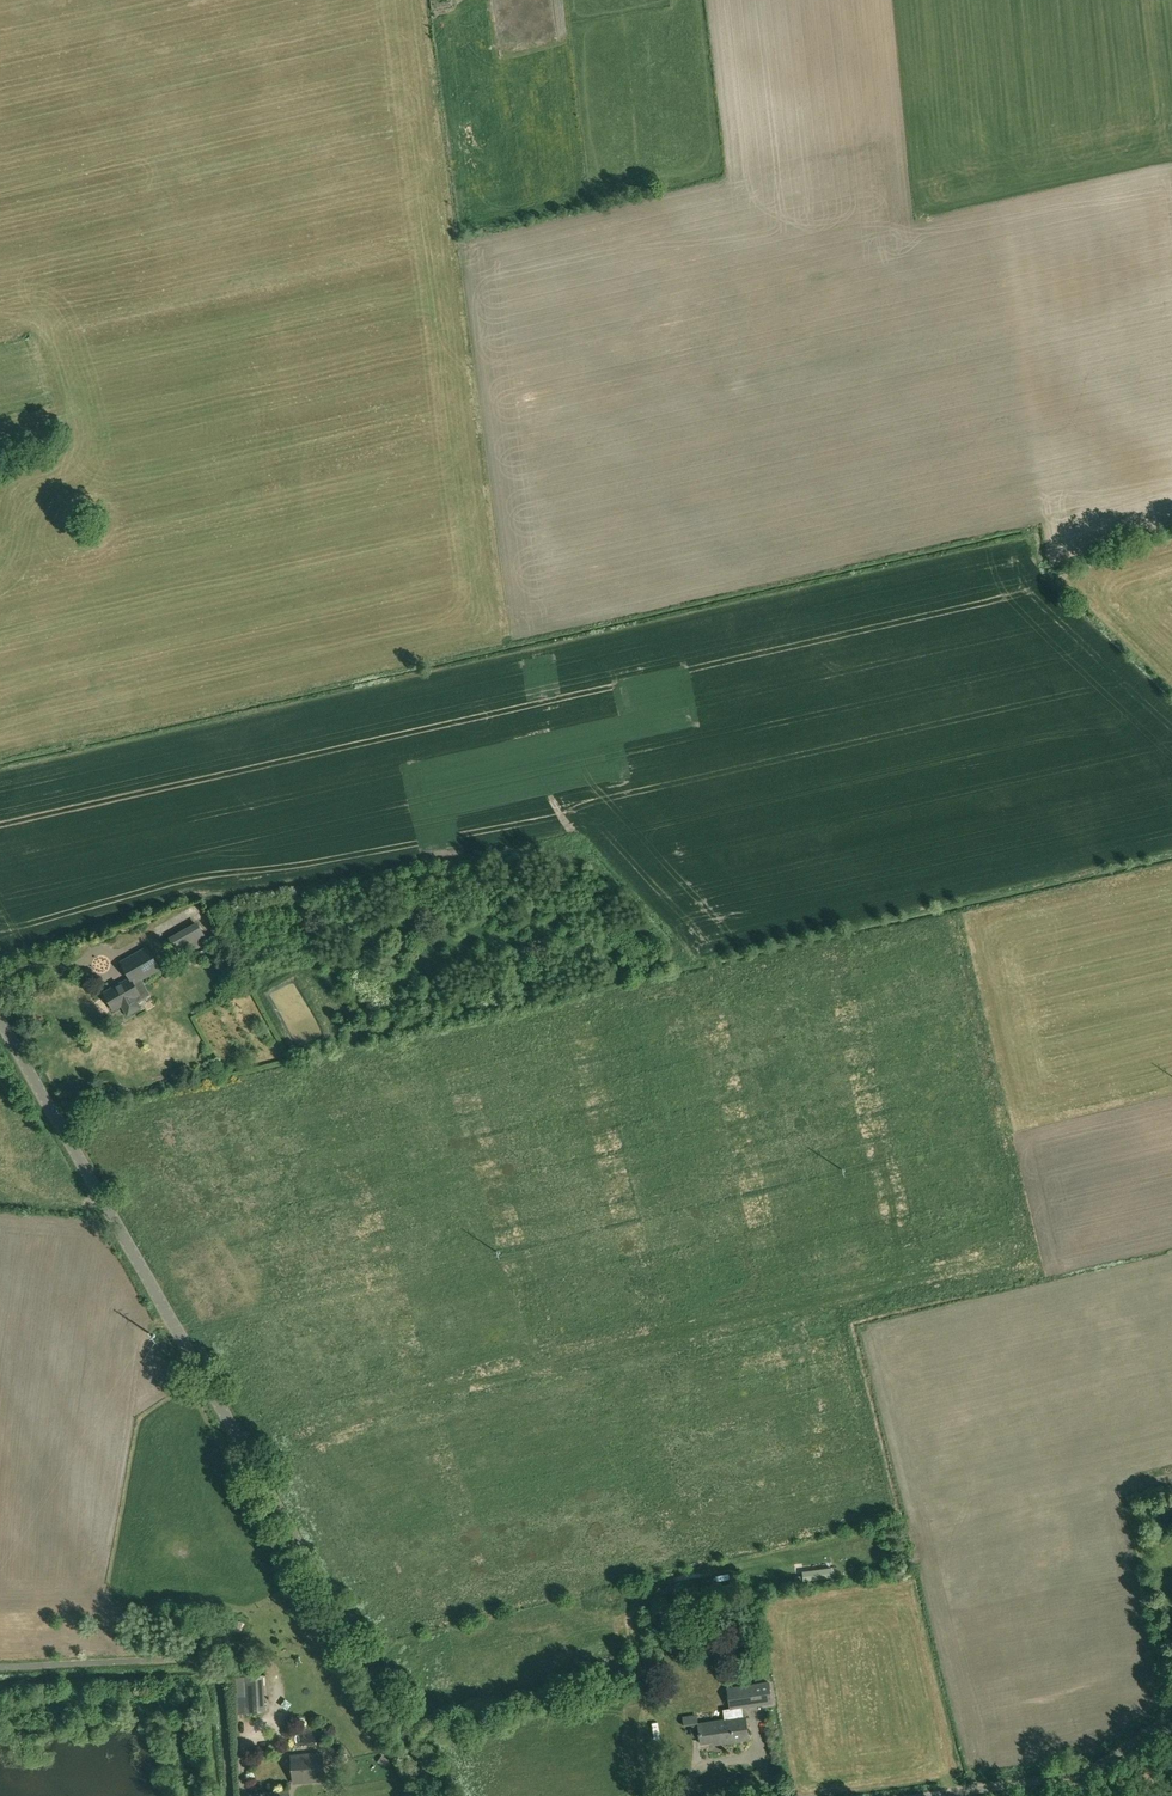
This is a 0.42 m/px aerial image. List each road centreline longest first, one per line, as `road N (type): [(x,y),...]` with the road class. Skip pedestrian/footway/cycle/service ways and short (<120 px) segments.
road 1 (unclassified): [(442,1795),(0,1025)]
road 2 (unclassified): [(944,1795),(1076,1778),(1171,1711)]

